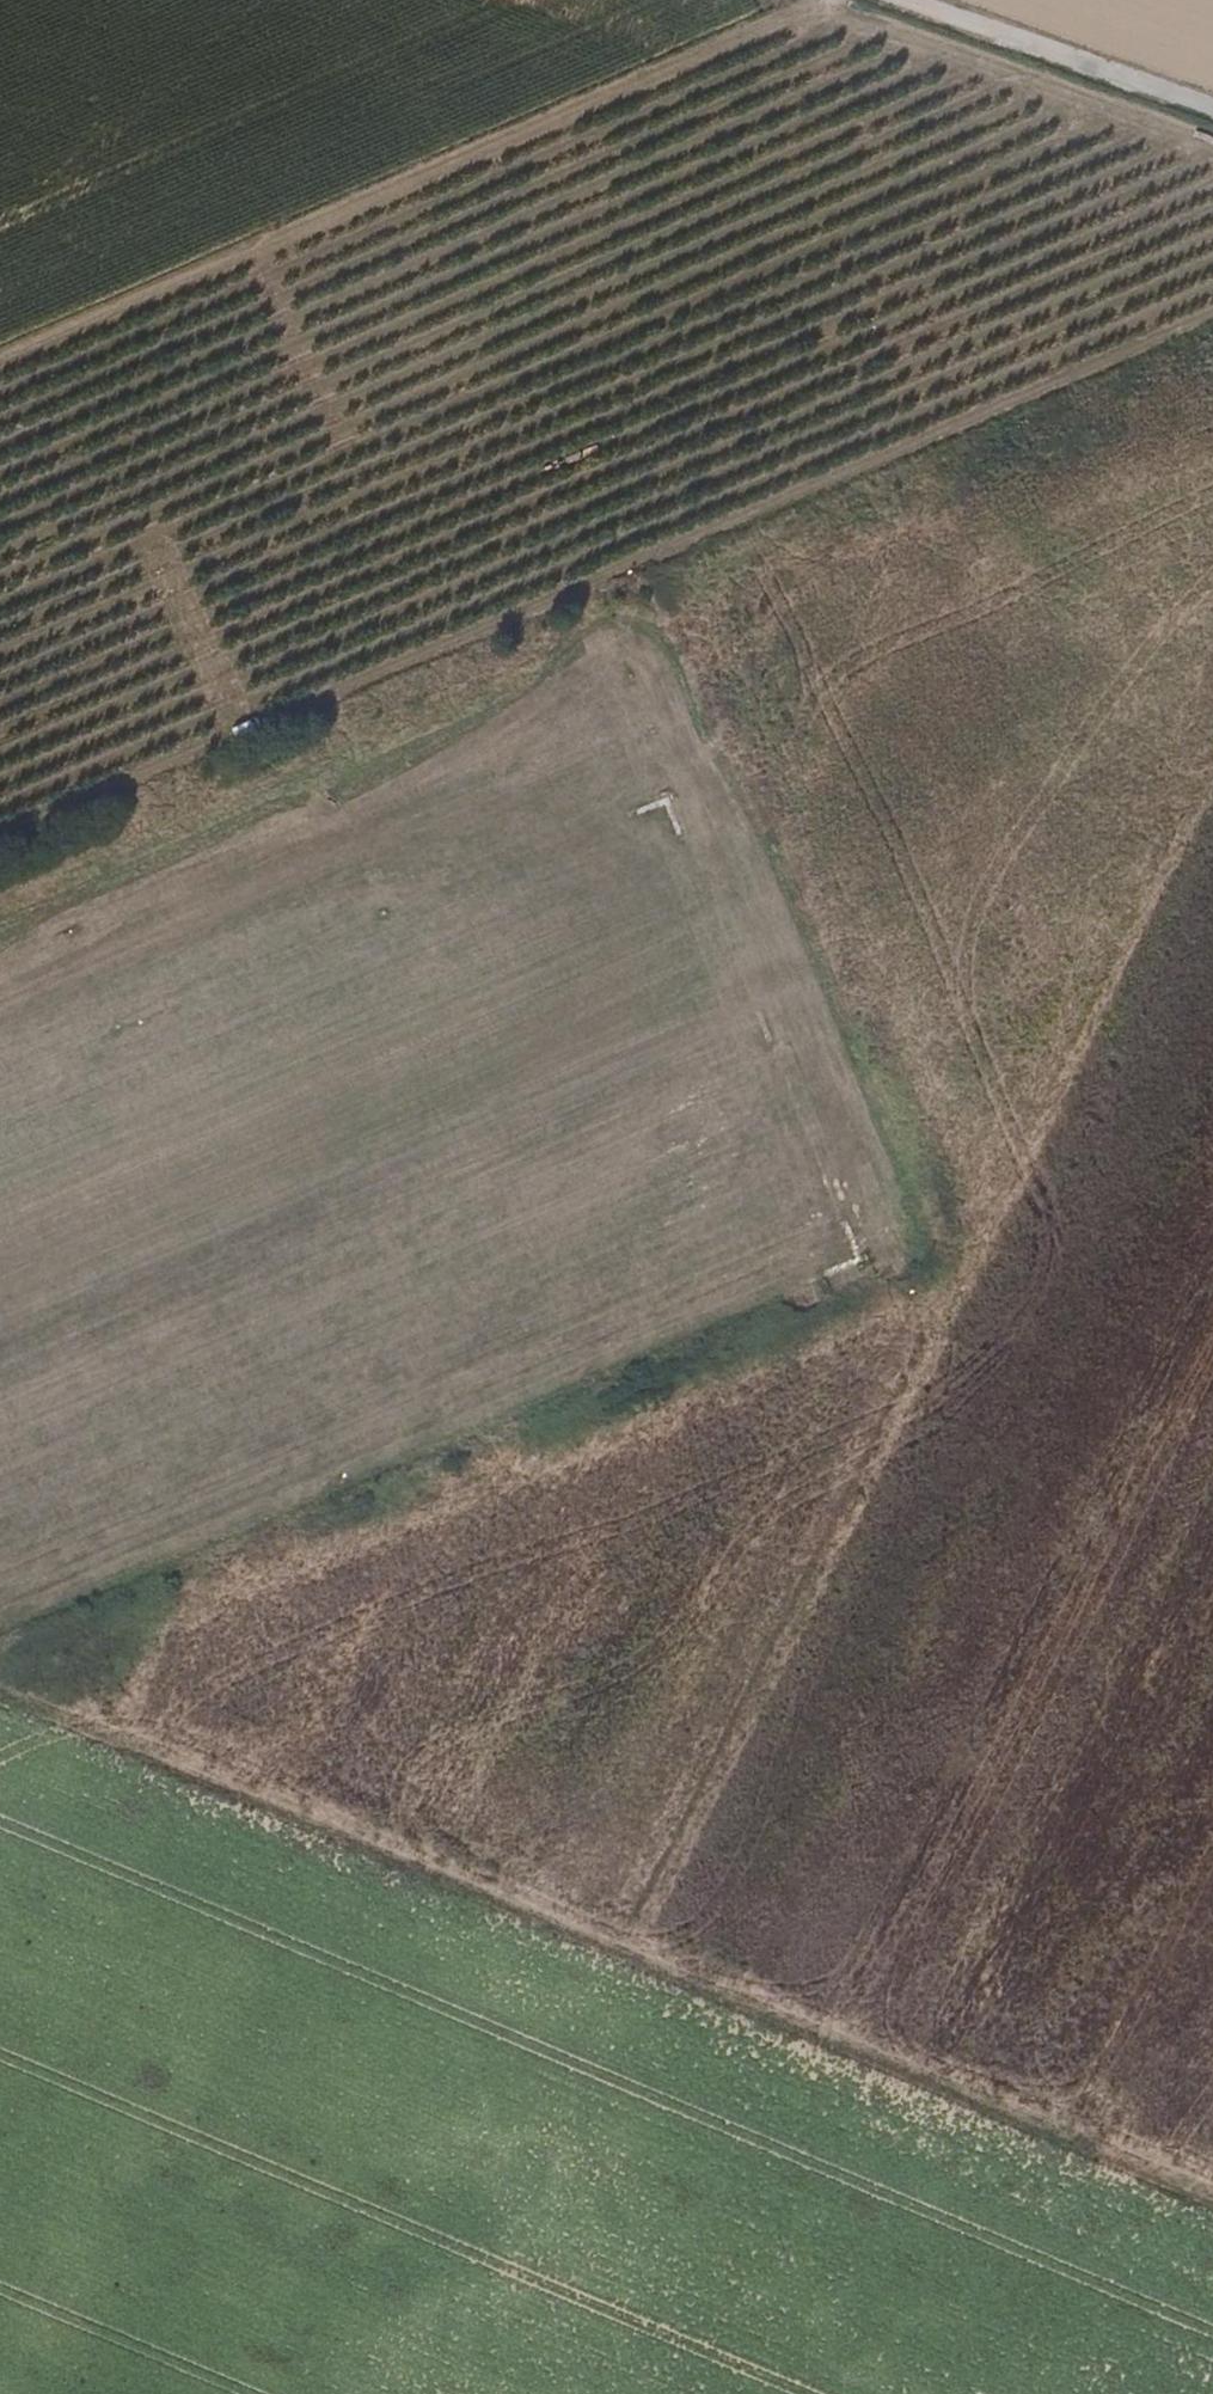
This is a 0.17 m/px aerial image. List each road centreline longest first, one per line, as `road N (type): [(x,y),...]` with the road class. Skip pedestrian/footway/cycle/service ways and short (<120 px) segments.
road 1 (track): [(885,0),(1212,120)]

